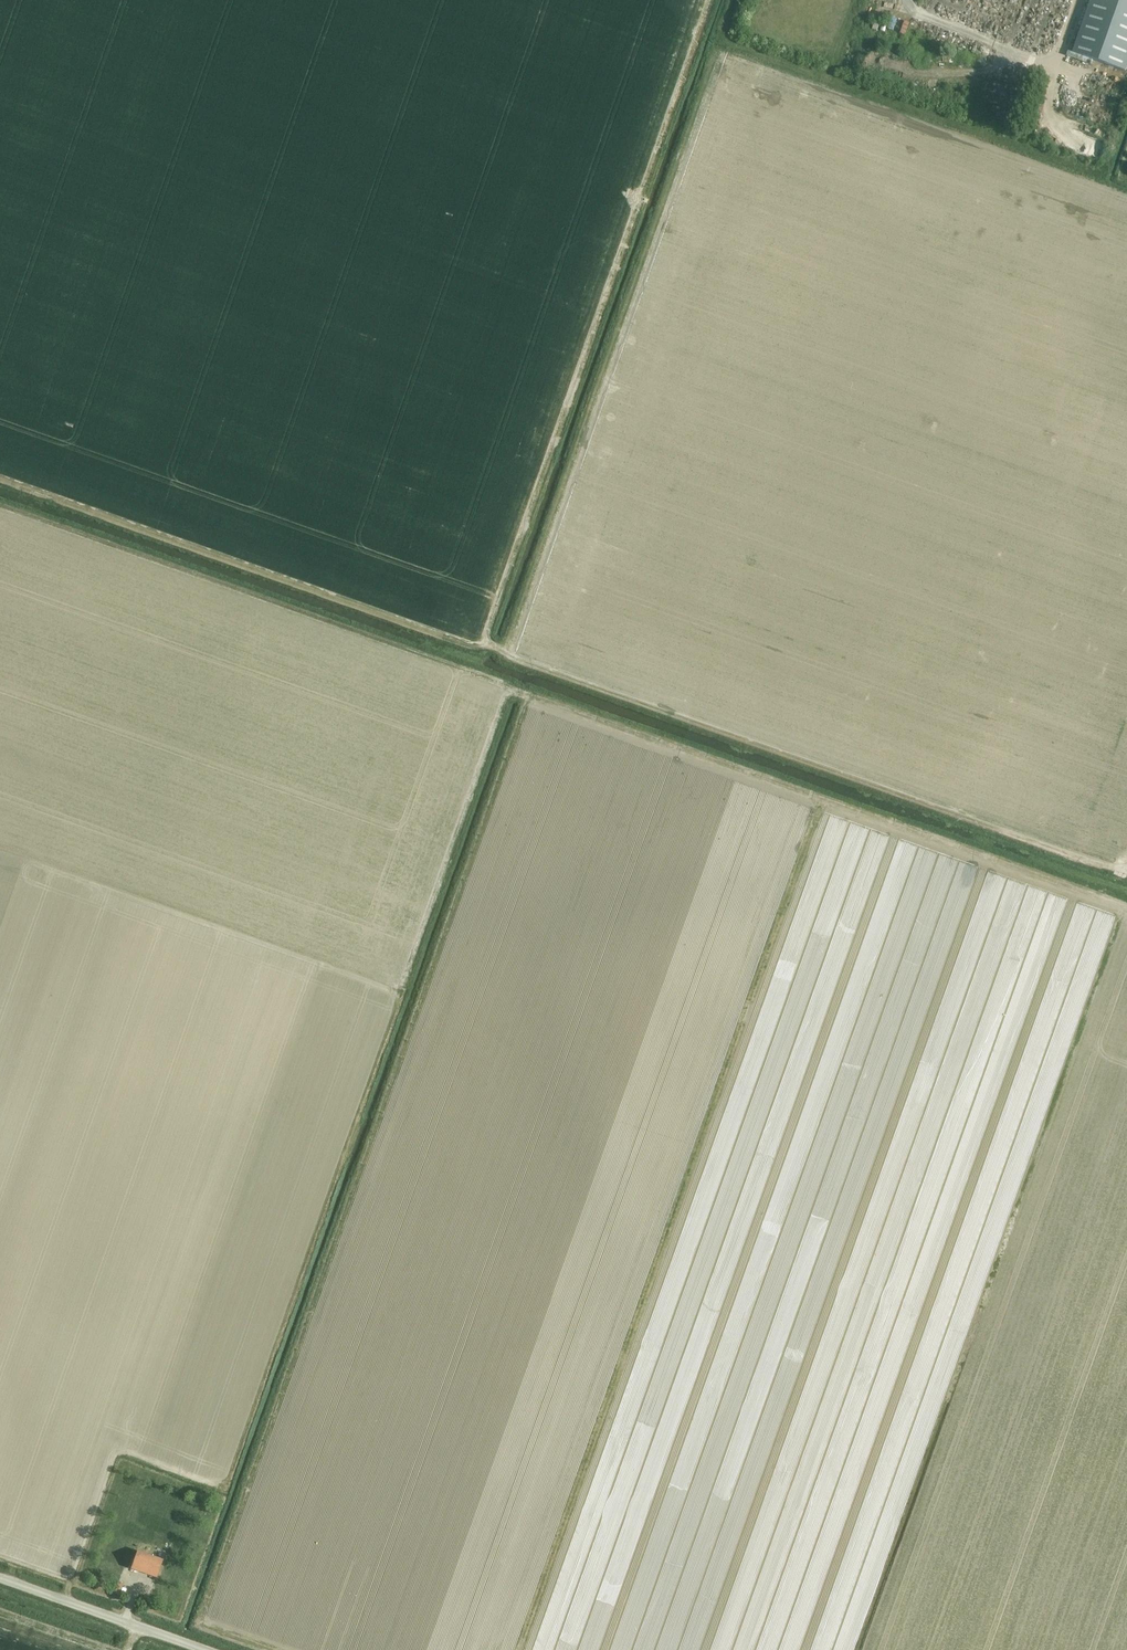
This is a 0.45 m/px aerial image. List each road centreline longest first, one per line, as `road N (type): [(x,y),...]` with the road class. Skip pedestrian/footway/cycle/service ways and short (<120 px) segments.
road 1 (unclassified): [(202,1649),(0,1579)]
road 2 (track): [(1007,52),(981,72),(934,76),(897,67),(889,53)]

